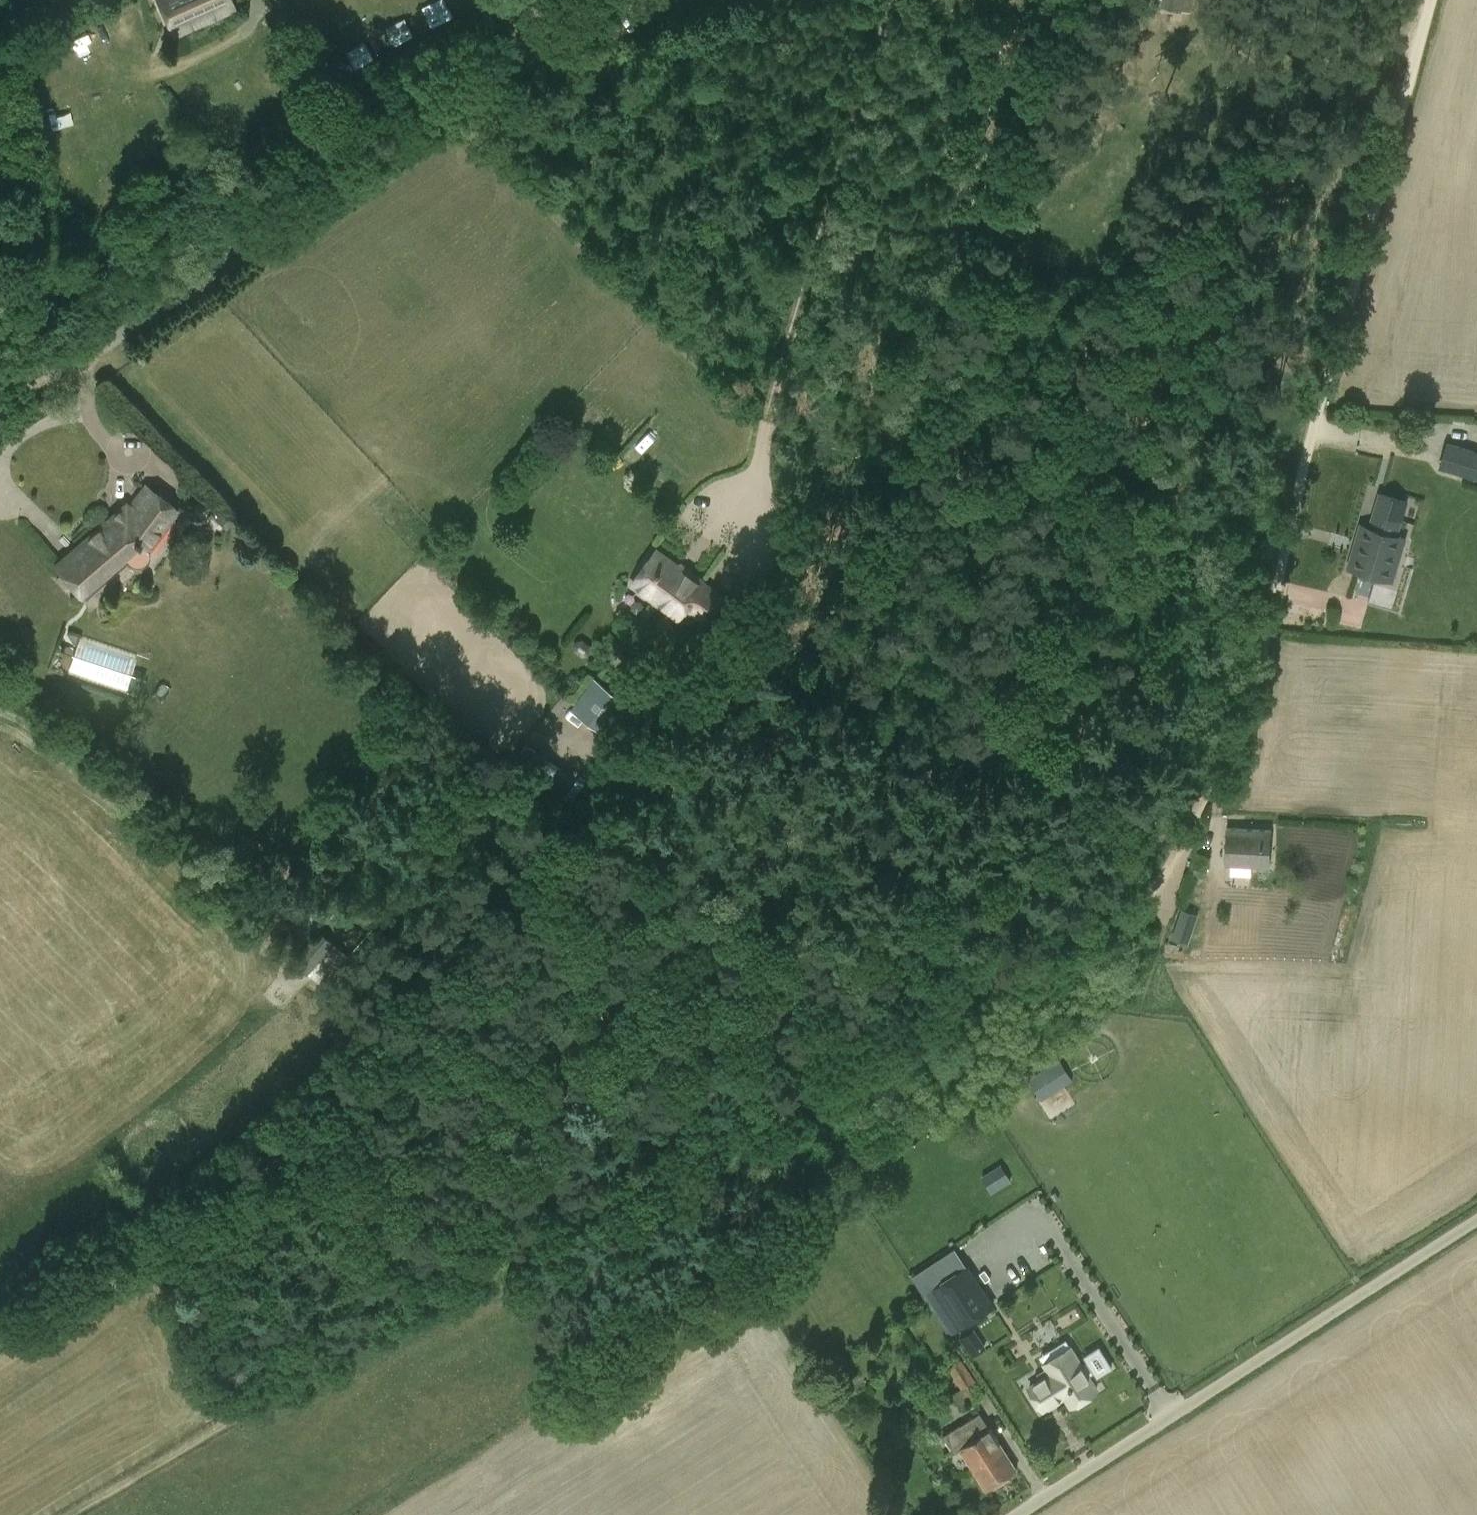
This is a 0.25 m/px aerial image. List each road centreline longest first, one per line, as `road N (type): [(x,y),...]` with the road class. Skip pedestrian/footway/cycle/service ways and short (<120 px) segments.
road 1 (track): [(75,1514),(896,1023),(1046,947),(1136,886),(1193,823),(1235,720),(1432,0)]
road 2 (unclassified): [(0,374),(67,361),(114,338),(609,0)]
road 3 (unclassified): [(1045,1514),(1476,1245)]

